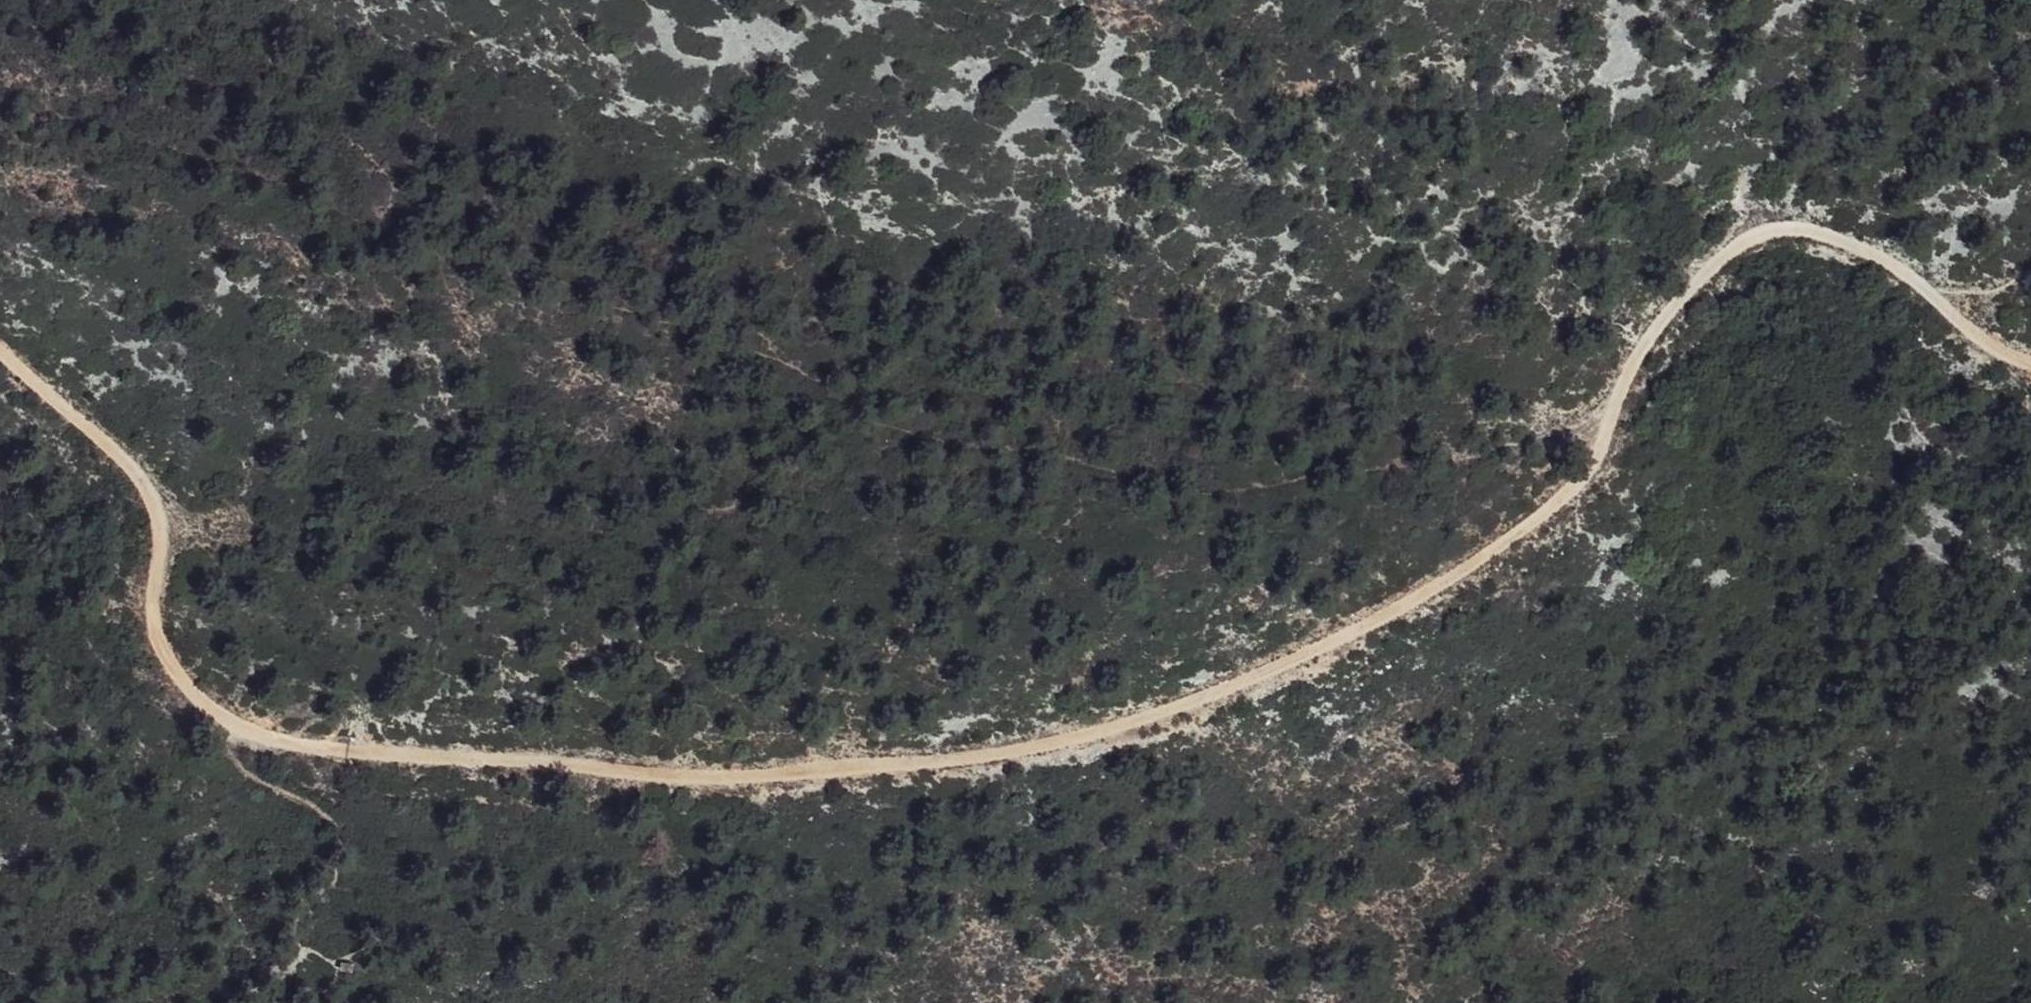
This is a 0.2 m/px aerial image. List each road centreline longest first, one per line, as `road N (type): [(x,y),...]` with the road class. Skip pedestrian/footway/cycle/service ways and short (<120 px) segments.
road 1 (track): [(0,378),(124,483),(139,537),(122,607),(141,676),(202,731),(321,755),(718,779),(936,761),(1115,727),(1290,664),(1485,567),(1604,469),(1632,403),(1701,297),(1788,226),(1845,235),(1927,291),(2002,363),(2030,366)]

